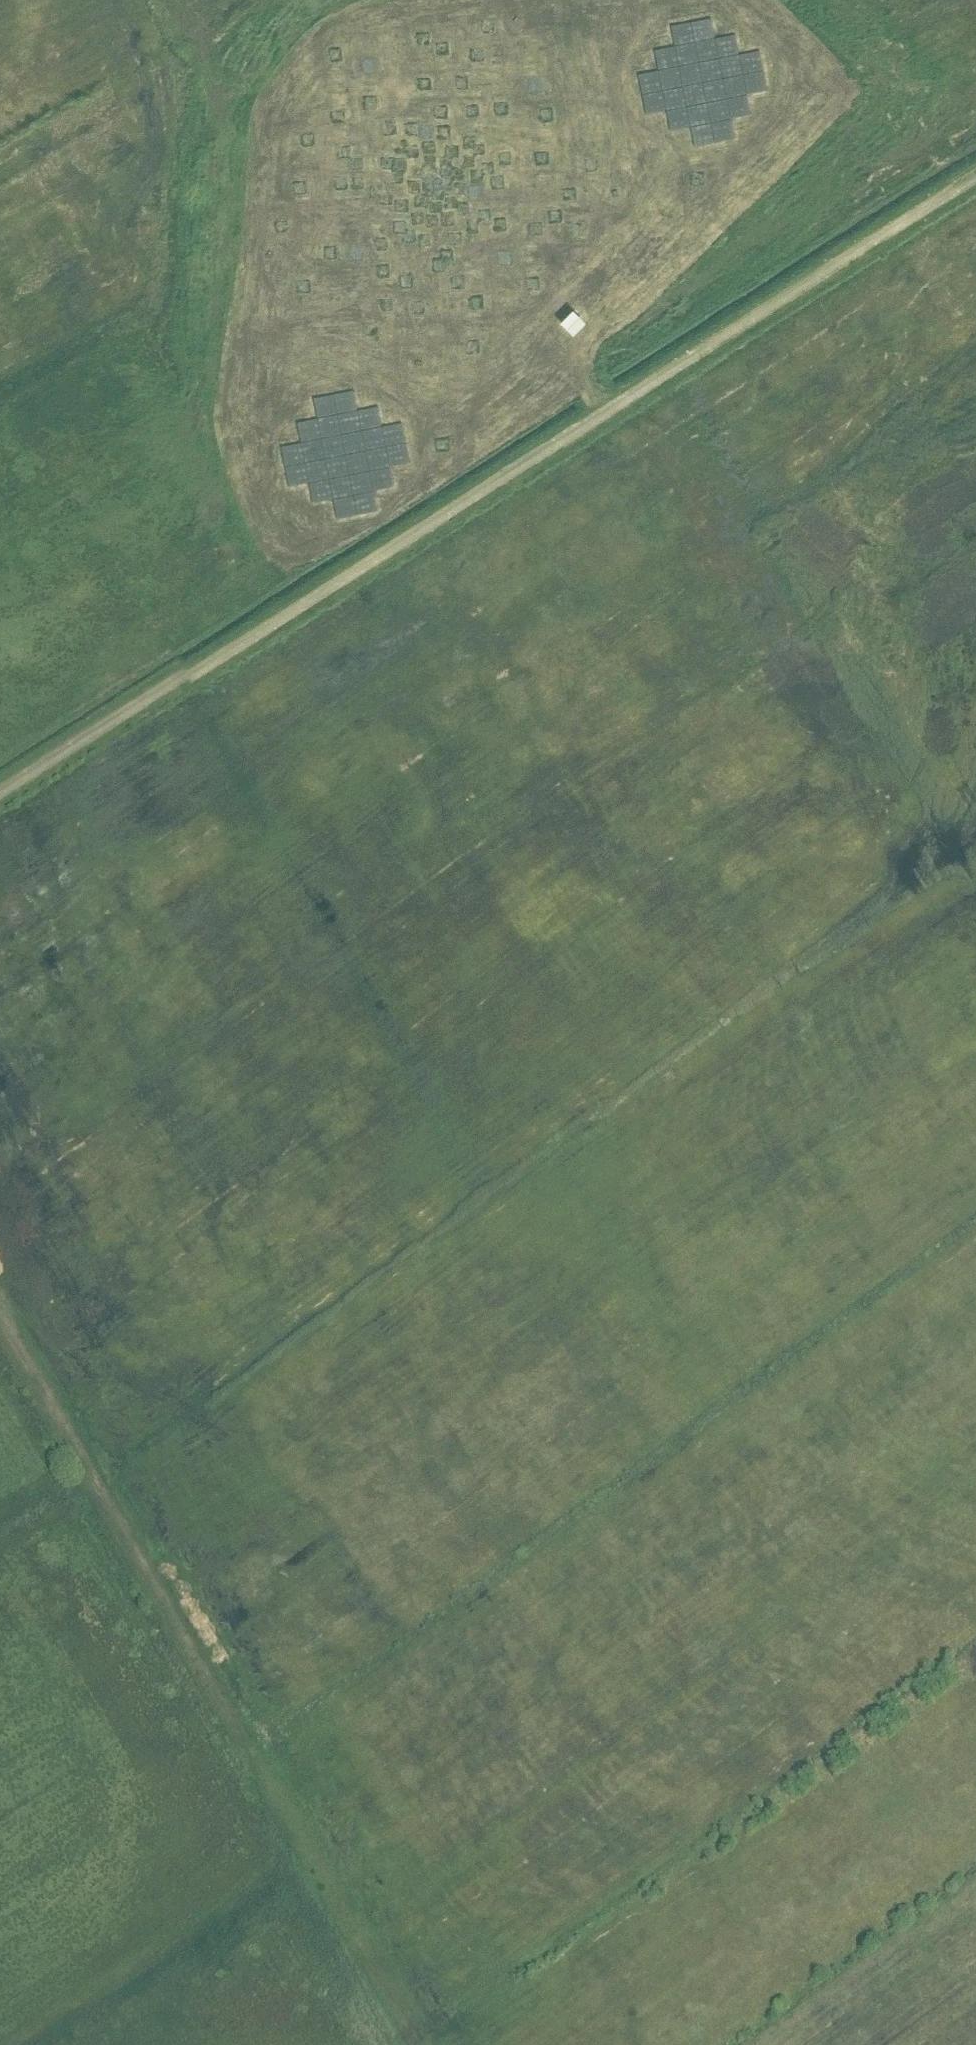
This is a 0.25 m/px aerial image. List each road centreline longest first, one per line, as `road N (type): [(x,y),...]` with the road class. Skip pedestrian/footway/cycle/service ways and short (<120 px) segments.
road 1 (unclassified): [(0,797),(975,173)]
road 2 (track): [(607,407),(550,316),(628,273),(722,181),(795,70)]
road 3 (track): [(568,344),(453,455),(396,494)]
road 4 (track): [(0,1343),(73,1477)]

